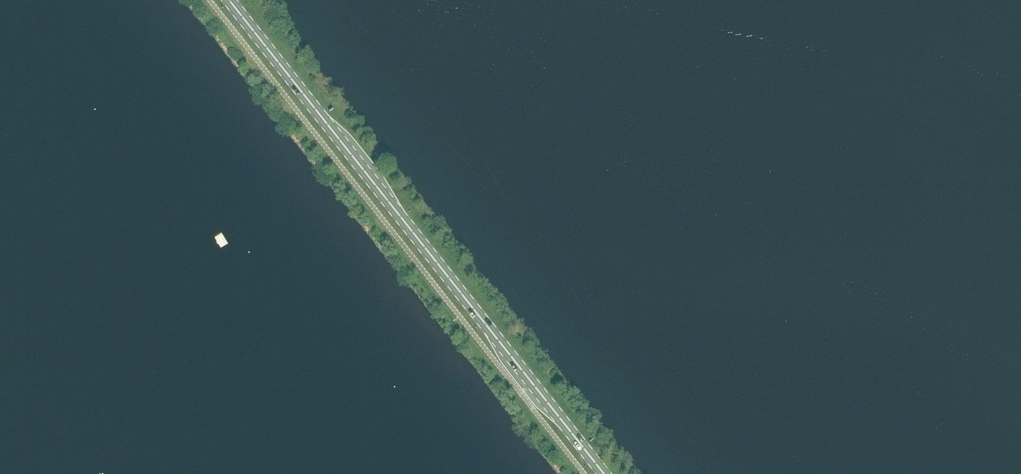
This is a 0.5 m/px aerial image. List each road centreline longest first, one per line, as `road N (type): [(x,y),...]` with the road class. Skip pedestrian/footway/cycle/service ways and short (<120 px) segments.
road 1 (primary): [(604,473),(229,0)]

